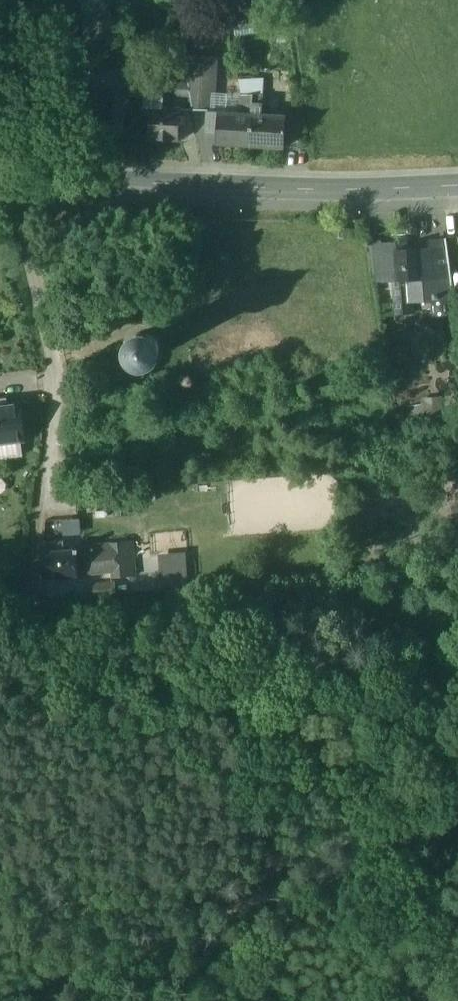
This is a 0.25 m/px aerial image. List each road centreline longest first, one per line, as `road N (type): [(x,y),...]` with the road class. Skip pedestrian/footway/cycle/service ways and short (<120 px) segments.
road 1 (tertiary): [(14,180),(457,186)]
road 2 (residential): [(14,180),(57,379),(31,596)]

